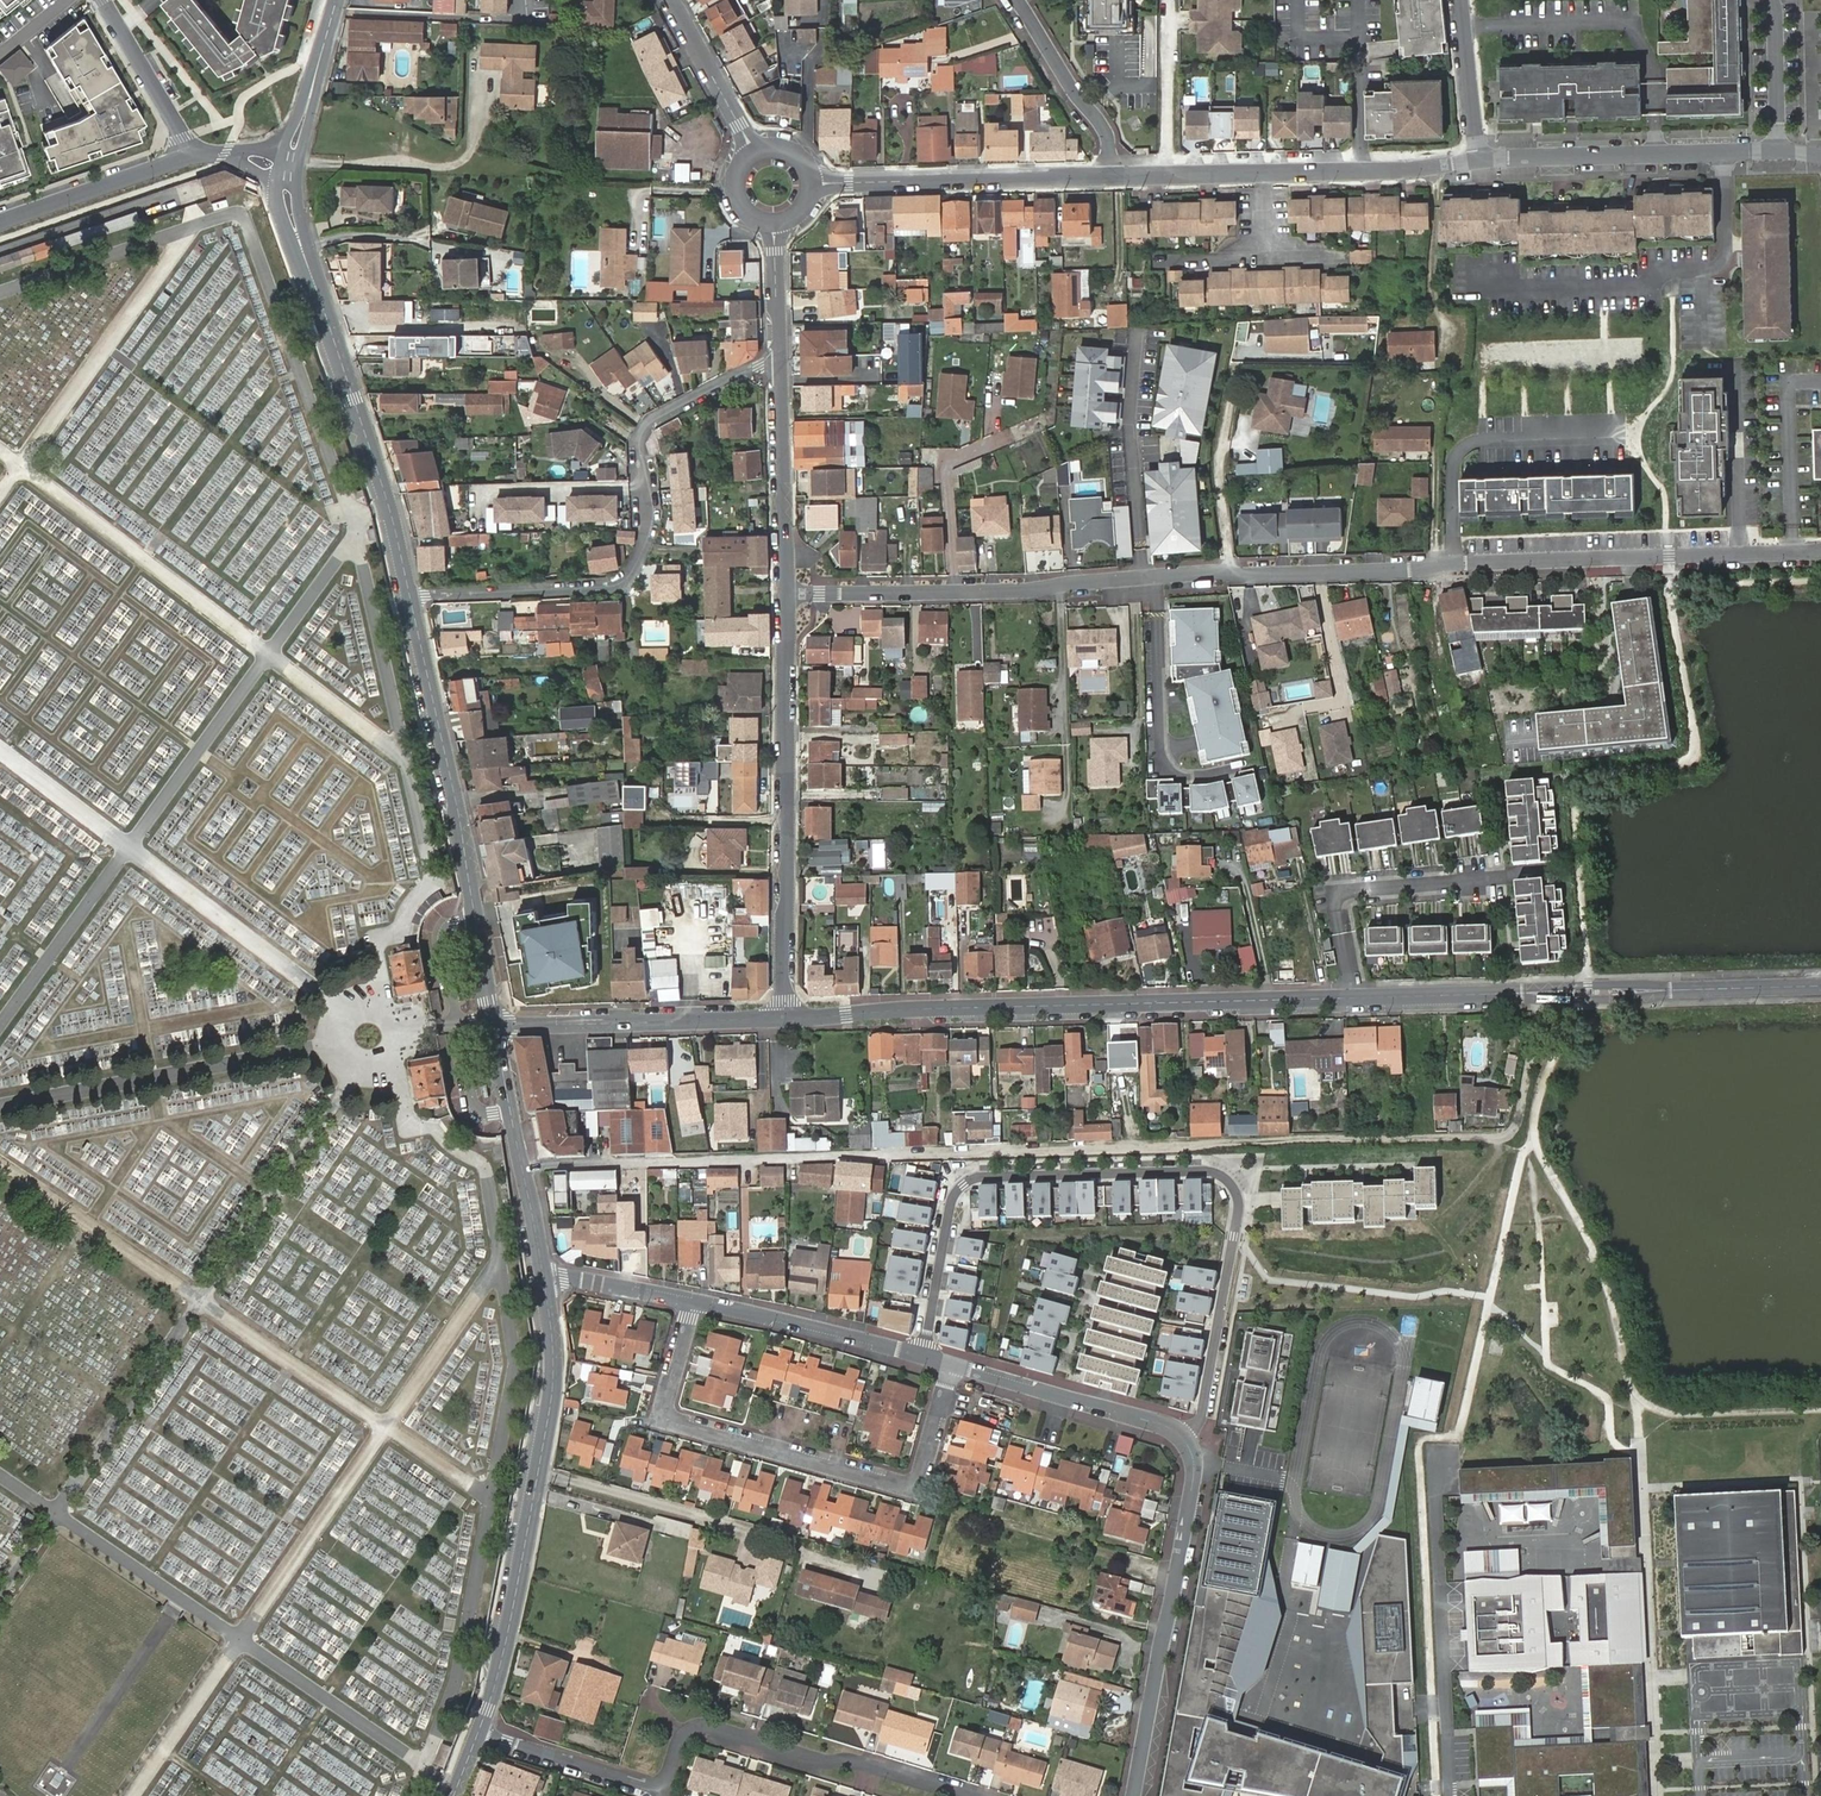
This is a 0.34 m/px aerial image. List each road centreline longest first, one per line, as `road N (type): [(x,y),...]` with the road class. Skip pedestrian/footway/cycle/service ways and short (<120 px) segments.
road 1 (track): [(533,1166),(1500,1137),(1516,1127),(1543,999)]
road 2 (residential): [(1820,553),(1213,572),(1027,591),(783,593)]
road 3 (residential): [(921,1356),(950,1200),(963,1185),(979,1177),(1221,1176),(1237,1195),(1238,1211),(1201,1417),(1184,1439)]
road 4 (residential): [(786,1019),(1353,998)]
road 5 (residential): [(411,599),(624,582),(655,513),(643,429),(778,354)]
road 6 (residential): [(694,1301),(662,1417),(917,1490),(952,1365)]
road 7 (tertiary): [(411,599),(458,803),(494,1025)]
road 8 (residential): [(783,593),(786,1019)]
road 9 (tertiary): [(288,192),(395,525),(411,599)]
road 10 (residential): [(1135,1795),(1196,1472),(1184,1439)]
road 11 (residential): [(664,1793),(682,1735),(707,1727),(964,1795)]
road 12 (residential): [(1478,160),(1779,151)]
road 13 (residential): [(809,183),(1109,177)]
road 14 (residential): [(1353,998),(1335,906),(1343,893),(1531,874)]
road 15 (residential): [(494,1025),(786,1019)]
road 16 (tertiary): [(540,1472),(479,1734)]
road 17 (tertiary): [(494,1025),(545,1281)]
road 18 (residential): [(1184,1439),(1163,1425),(952,1365)]
road 19 (residential): [(778,354),(783,593)]
road 20 (residential): [(921,1356),(694,1301)]
road 21 (residential): [(540,1472),(750,1531)]
road 22 (residential): [(1266,174),(1478,160)]
road 23 (residential): [(1109,177),(1109,136),(1017,0)]
road 24 (residential): [(192,157),(0,225)]
road 25 (residential): [(479,1734),(664,1793)]
road 26 (tertiary): [(545,1281),(553,1378),(540,1472)]
road 27 (residential): [(103,0),(192,157)]
road 28 (residential): [(670,0),(756,154)]
road 29 (residential): [(1353,998),(1520,994)]
road 30 (tertiary): [(291,158),(336,0)]
road 31 (residential): [(1459,0),(1478,160)]
road 32 (residential): [(1109,177),(1266,174)]
road 33 (residential): [(1520,994),(1577,1001),(1671,989)]
road 34 (residential): [(1671,989),(1559,985),(1520,994)]
road 35 (residential): [(694,1301),(564,1277),(545,1281)]
road 36 (residential): [(1779,151),(1773,0)]
road 37 (residential): [(1671,989),(1820,985)]
road 38 (residential): [(774,224),(778,354)]

